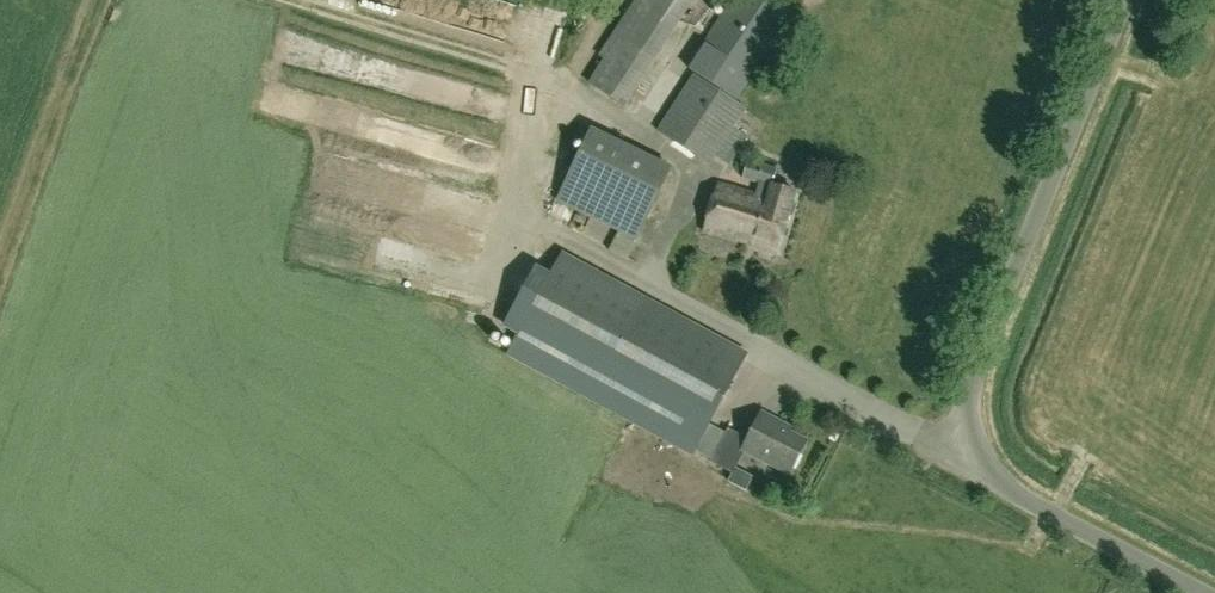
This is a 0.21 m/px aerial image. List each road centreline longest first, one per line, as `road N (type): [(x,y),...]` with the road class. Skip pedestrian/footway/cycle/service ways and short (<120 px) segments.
road 1 (unclassified): [(1196,592),(1019,499),(983,454),(974,421),(993,338),(1128,0)]
road 2 (track): [(291,0),(560,77),(585,58),(606,0)]
road 3 (track): [(92,0),(0,267)]

